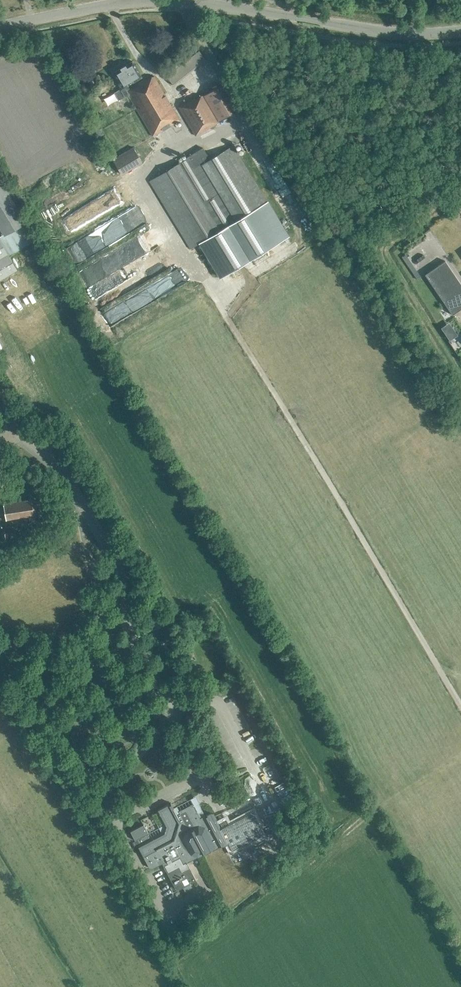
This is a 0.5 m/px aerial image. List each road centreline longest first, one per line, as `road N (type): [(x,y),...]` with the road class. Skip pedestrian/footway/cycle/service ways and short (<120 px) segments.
road 1 (track): [(212,289),(460,697)]
road 2 (tertiary): [(0,26),(161,0),(361,32),(460,30)]

